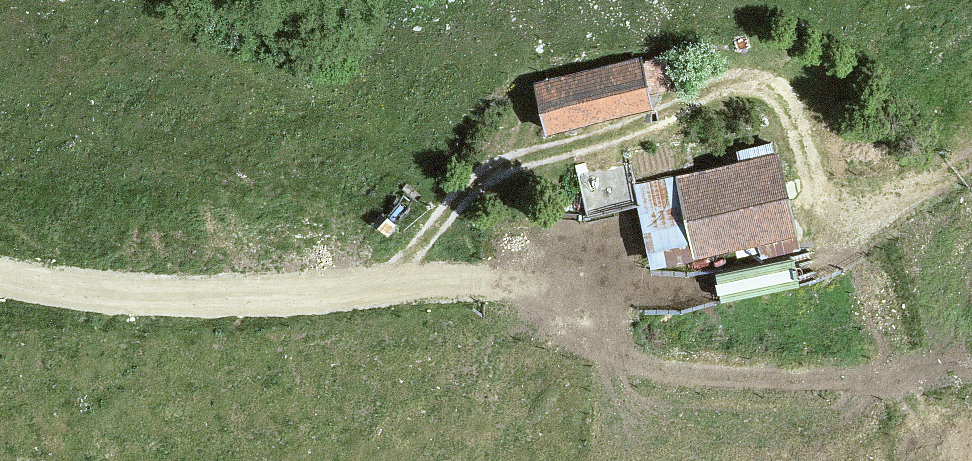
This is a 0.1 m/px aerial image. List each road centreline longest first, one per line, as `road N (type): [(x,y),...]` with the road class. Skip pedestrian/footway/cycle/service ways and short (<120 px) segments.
road 1 (track): [(0,273),(114,291),(244,299),(383,283),(453,209),(518,167),(647,132),(738,89),(777,99),(848,246),(971,159)]
road 2 (track): [(383,283),(511,292),(778,284),(848,246)]

